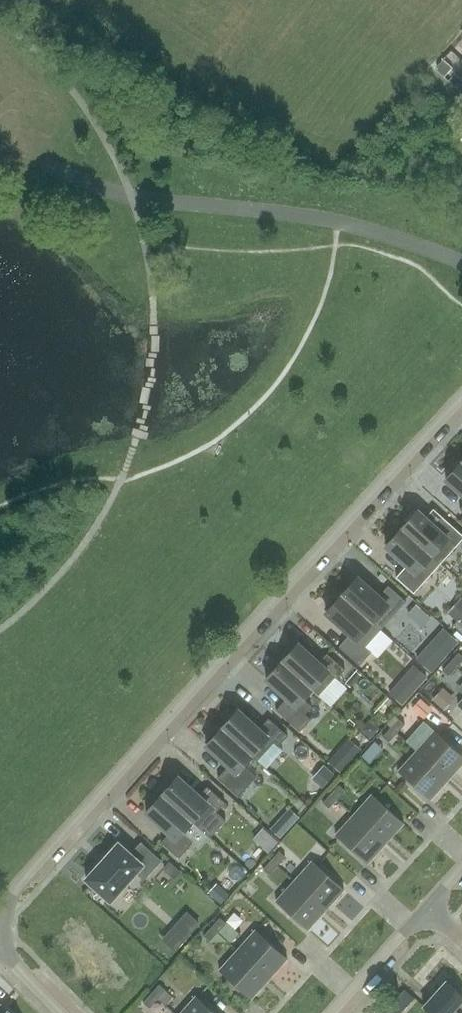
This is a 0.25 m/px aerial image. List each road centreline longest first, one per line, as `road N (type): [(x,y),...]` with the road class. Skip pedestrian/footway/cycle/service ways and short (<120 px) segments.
road 1 (residential): [(0,950),(9,897),(461,395)]
road 2 (unclassified): [(461,264),(339,222),(133,199),(20,158)]
road 3 (residential): [(427,909),(332,1012)]

